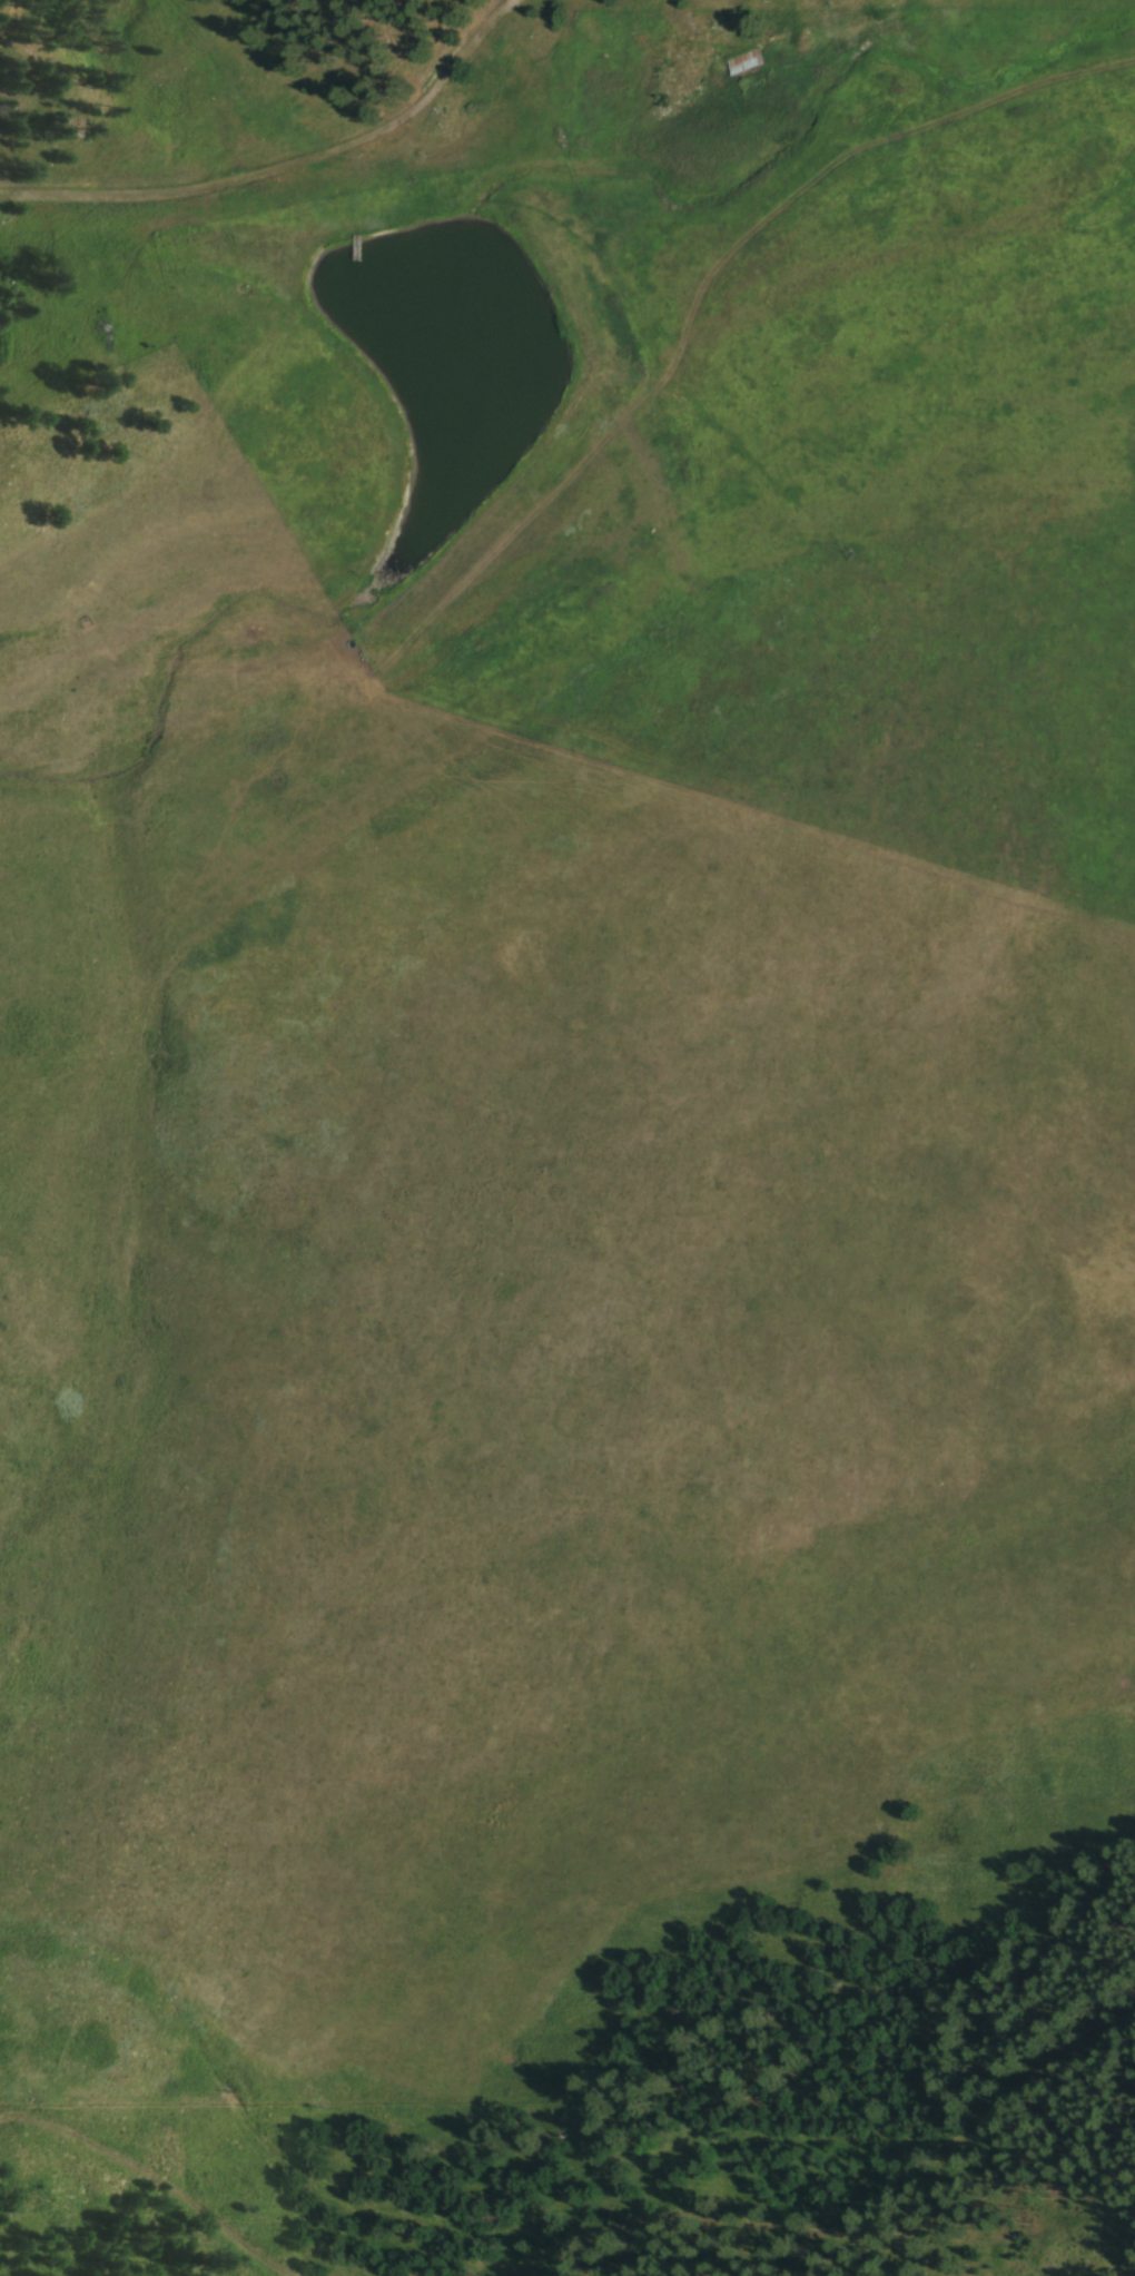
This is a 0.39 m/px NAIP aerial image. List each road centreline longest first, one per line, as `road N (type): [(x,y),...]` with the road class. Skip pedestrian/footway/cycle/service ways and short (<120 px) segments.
road 1 (track): [(966,2275),(826,2230),(720,2218),(642,2220),(505,2275)]
road 2 (track): [(291,2275),(77,2137),(19,2120),(0,2123)]

